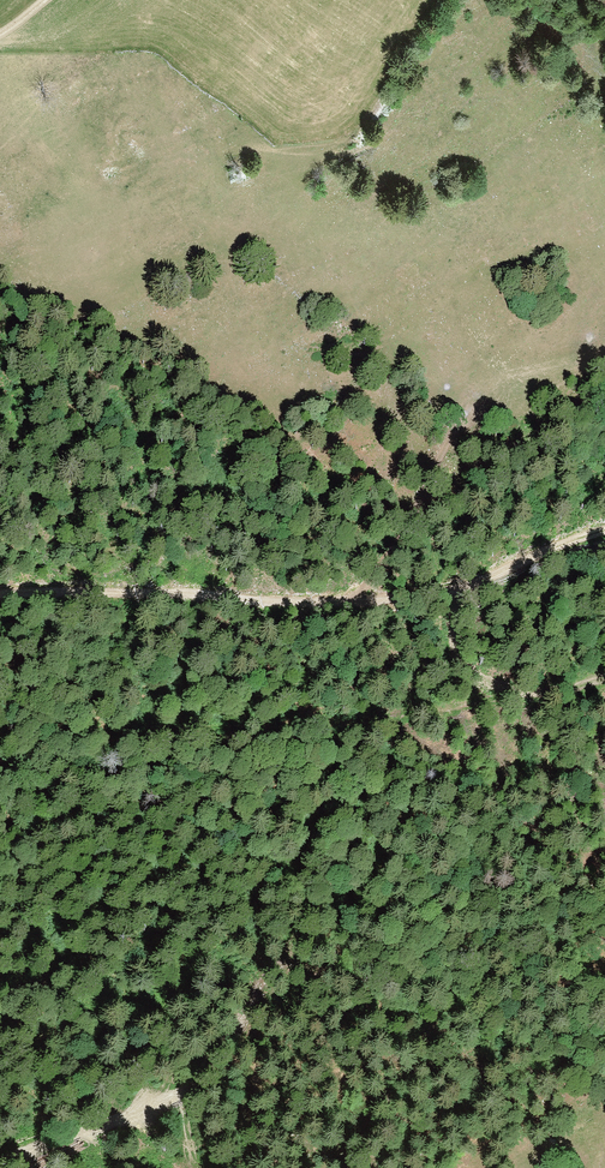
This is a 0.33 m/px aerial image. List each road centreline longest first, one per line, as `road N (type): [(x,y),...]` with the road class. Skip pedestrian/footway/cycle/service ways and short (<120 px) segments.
road 1 (track): [(604,536),(475,586),(372,603),(0,597)]
road 2 (track): [(347,602),(393,553),(463,417)]
road 3 (track): [(9,1167),(145,1106)]

